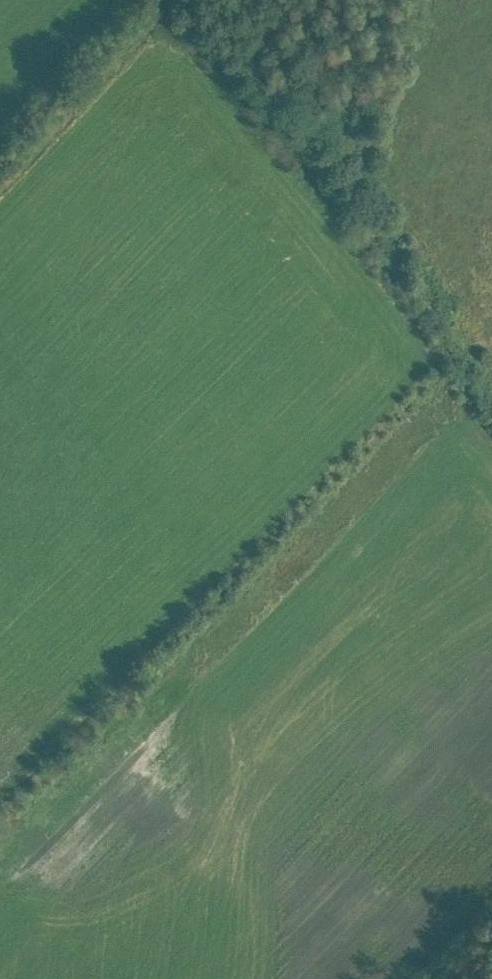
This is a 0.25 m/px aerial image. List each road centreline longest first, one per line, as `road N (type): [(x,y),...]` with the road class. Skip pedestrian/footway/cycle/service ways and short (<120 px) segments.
road 1 (track): [(169,0),(0,178)]

